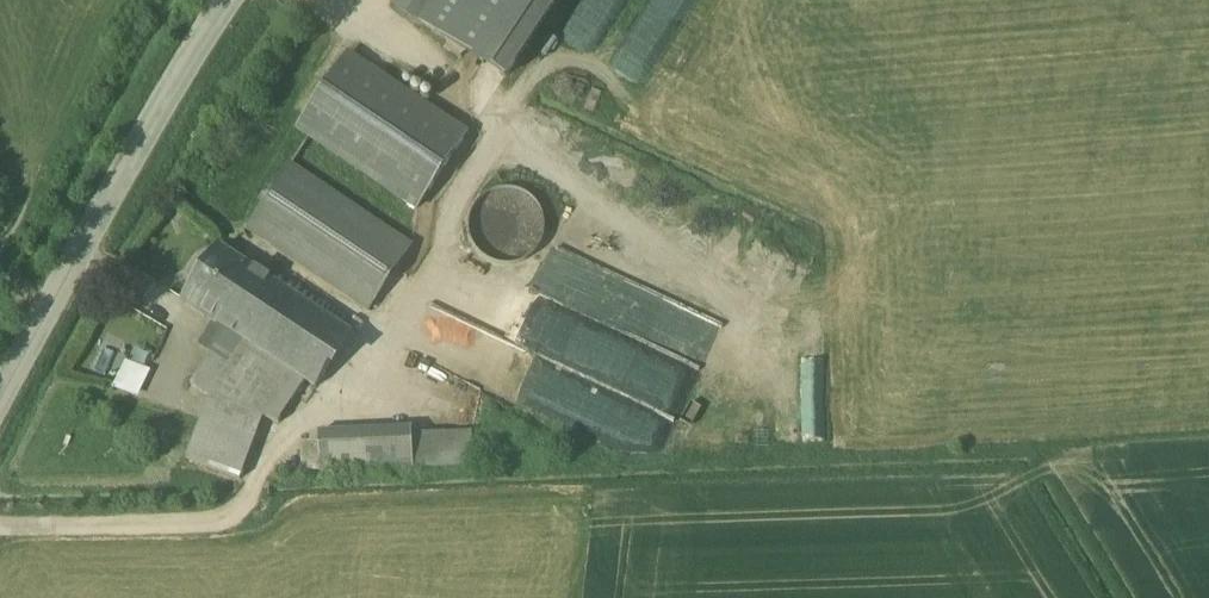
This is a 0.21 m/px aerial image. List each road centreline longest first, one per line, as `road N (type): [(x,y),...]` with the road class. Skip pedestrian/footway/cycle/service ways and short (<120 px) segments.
road 1 (unclassified): [(0,403),(199,40),(229,0)]

